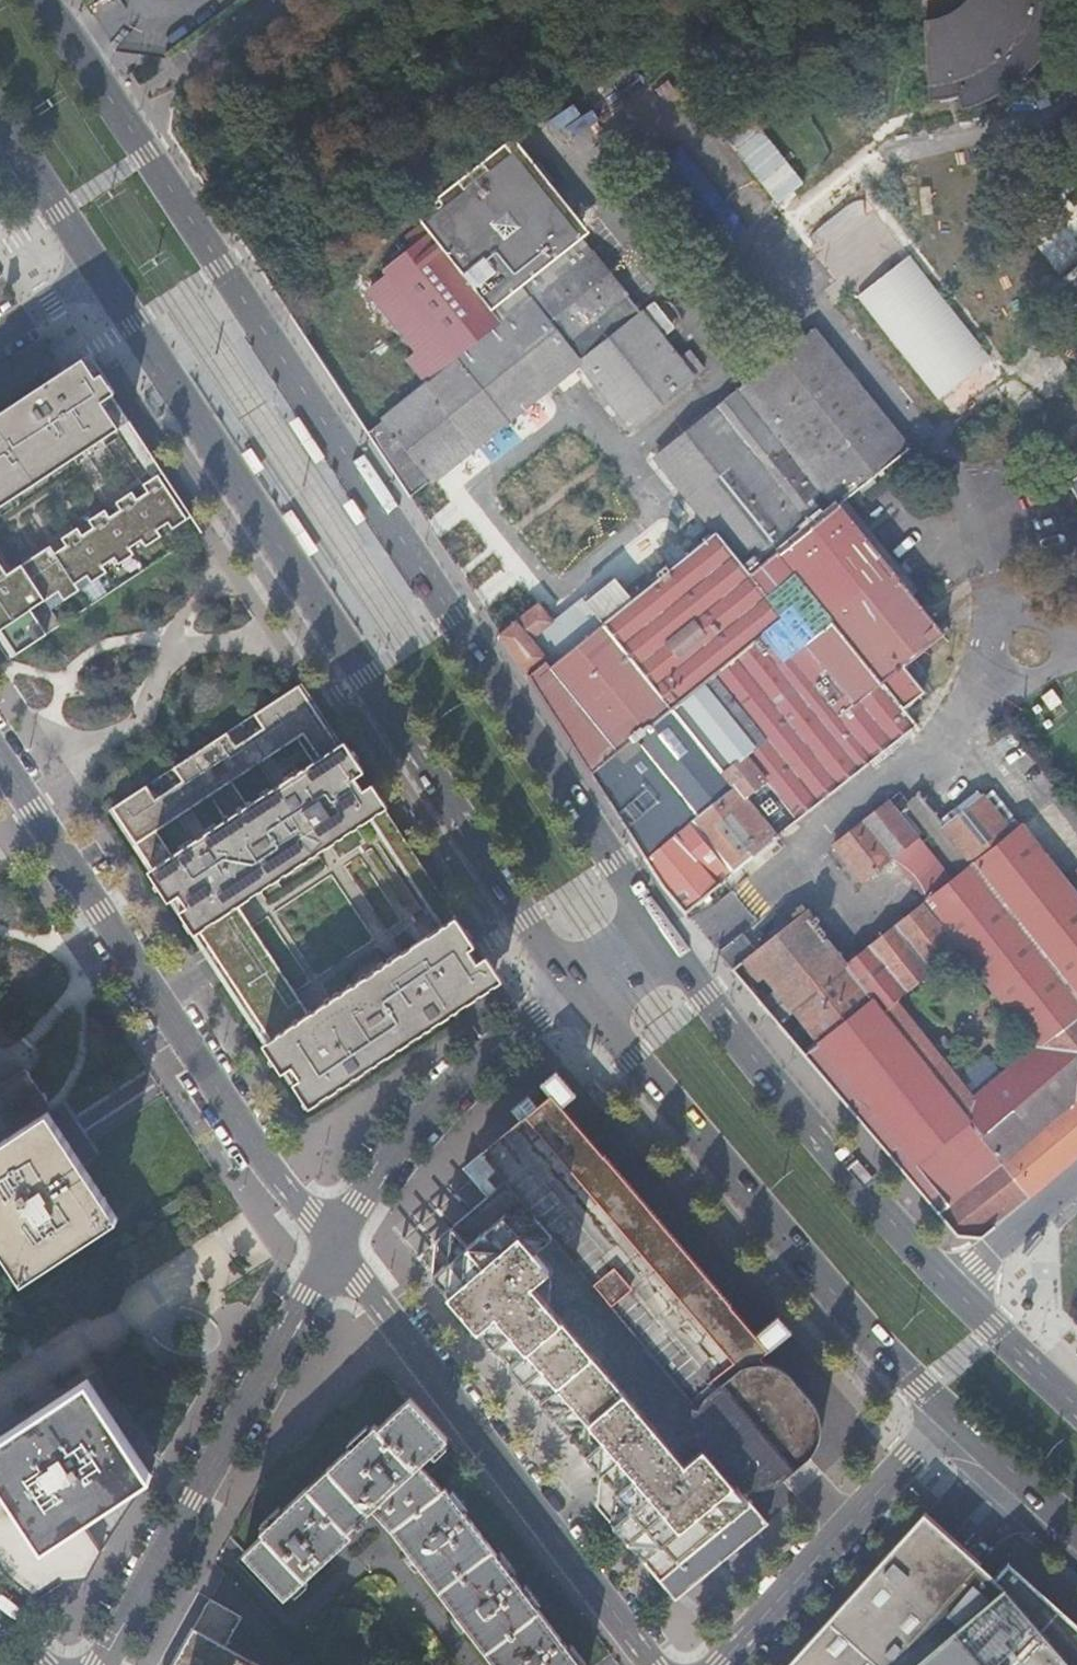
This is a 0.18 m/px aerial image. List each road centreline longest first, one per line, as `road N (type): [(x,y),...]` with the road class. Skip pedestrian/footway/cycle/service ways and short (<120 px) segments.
road 1 (primary): [(672,948),(43,0)]
road 2 (primary): [(99,267),(583,989)]
road 3 (residential): [(340,1245),(280,1186),(0,757)]
road 4 (primary): [(583,989),(895,1357),(957,1413)]
road 5 (residential): [(340,1245),(656,1664)]
road 6 (residential): [(102,1664),(340,1245)]
road 7 (primary): [(955,1288),(825,1144),(672,948)]
road 8 (residential): [(340,1245),(425,1118),(538,1010),(583,989)]
road 9 (residential): [(718,1664),(957,1413)]
road 10 (primary): [(0,117),(99,267)]
road 11 (primary): [(1076,1405),(955,1288)]
road 12 (primary): [(957,1413),(1076,1523)]
road 13 (residential): [(955,1288),(1076,1188)]

